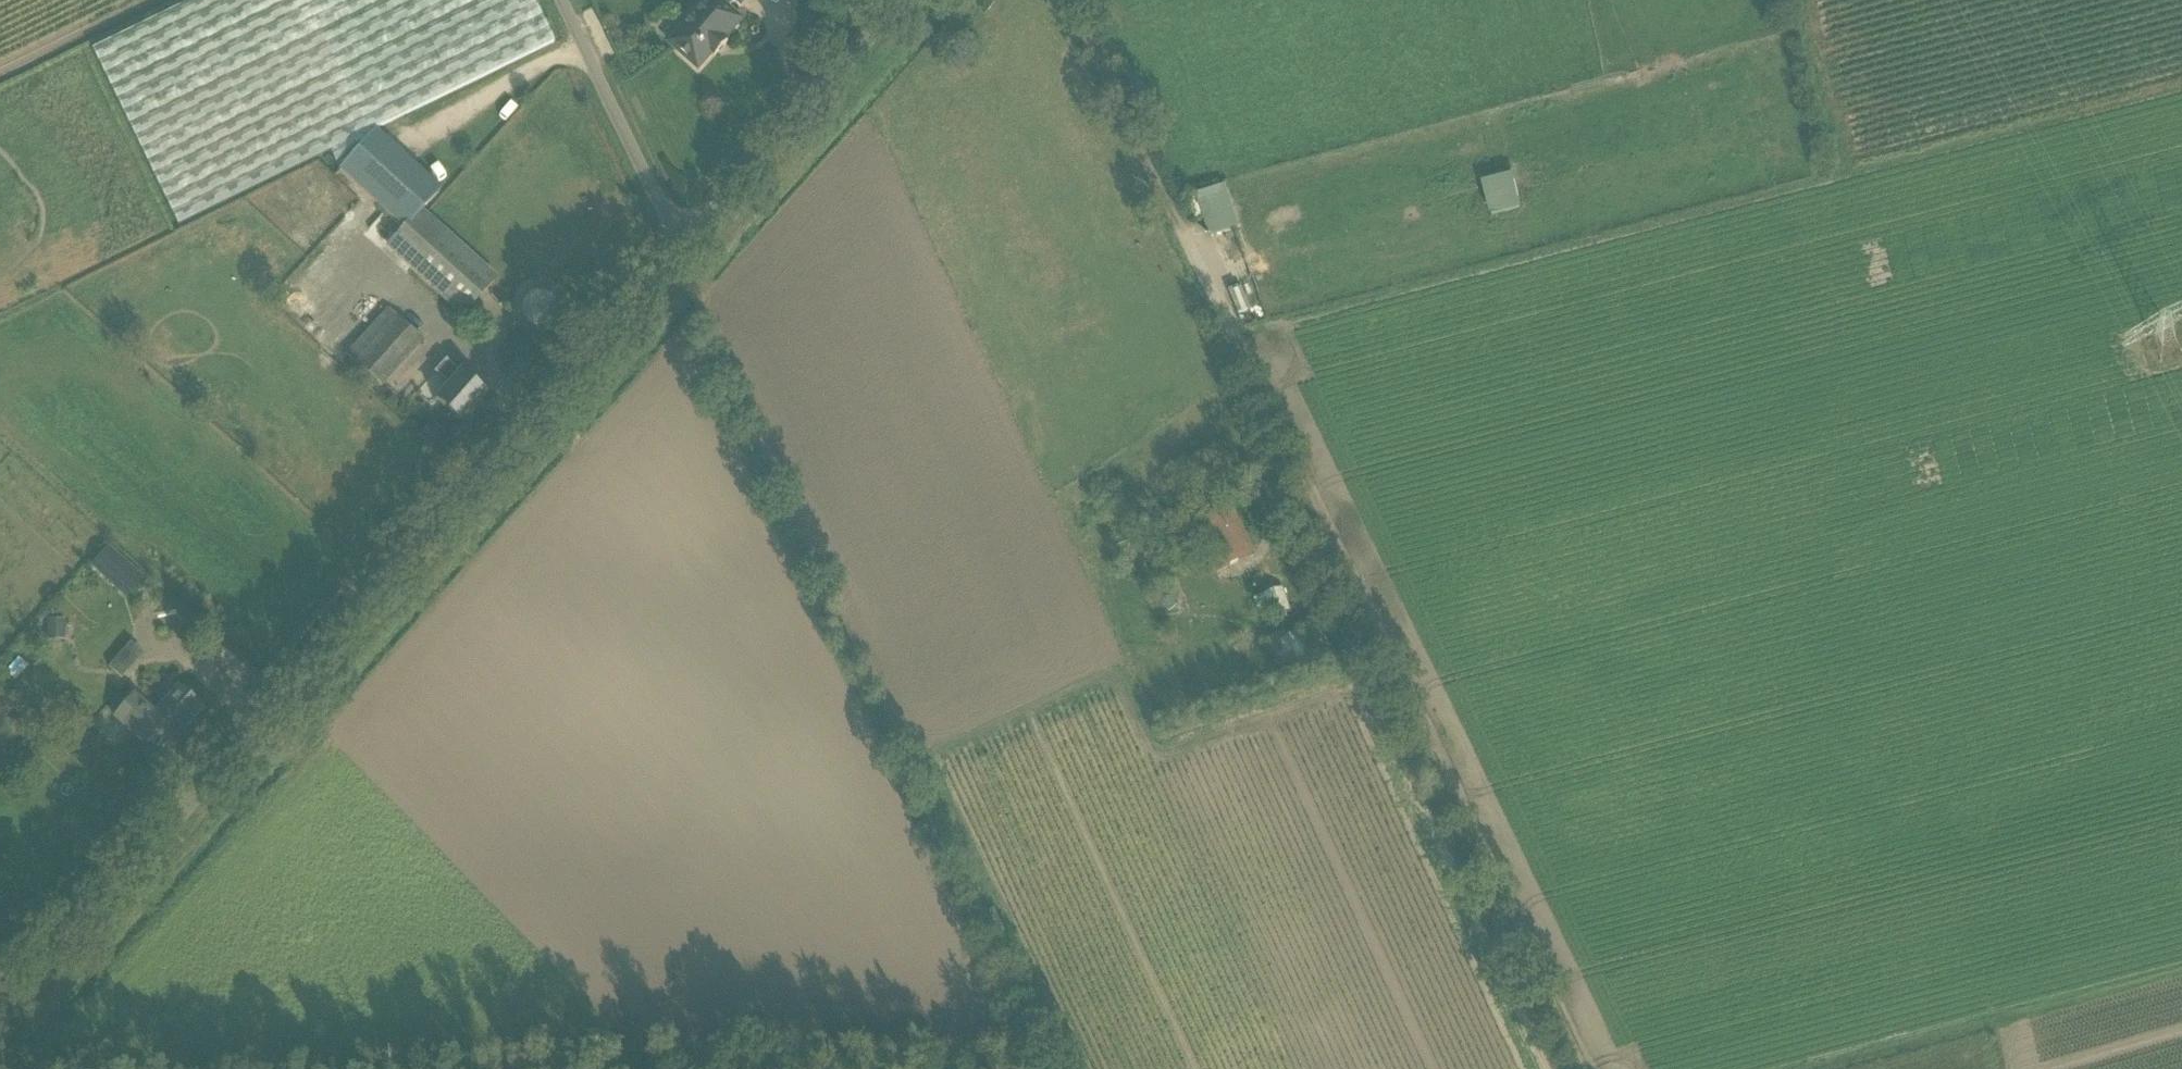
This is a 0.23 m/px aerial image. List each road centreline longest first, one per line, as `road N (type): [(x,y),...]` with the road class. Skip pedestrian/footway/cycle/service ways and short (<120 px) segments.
road 1 (track): [(1068,0),(1585,1068)]
road 2 (unclassified): [(0,1017),(680,250)]
road 3 (unclassified): [(680,250),(902,0)]
road 4 (unclassified): [(680,250),(563,0)]

